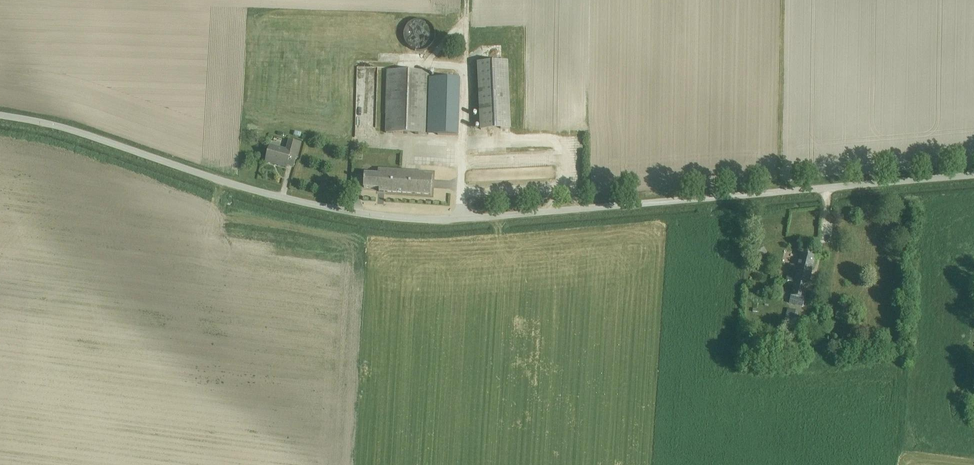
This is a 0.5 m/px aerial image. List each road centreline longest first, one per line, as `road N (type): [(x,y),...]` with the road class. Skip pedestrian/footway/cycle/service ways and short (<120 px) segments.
road 1 (unclassified): [(973,177),(499,219),(377,218),(244,190),(74,132),(0,117)]

